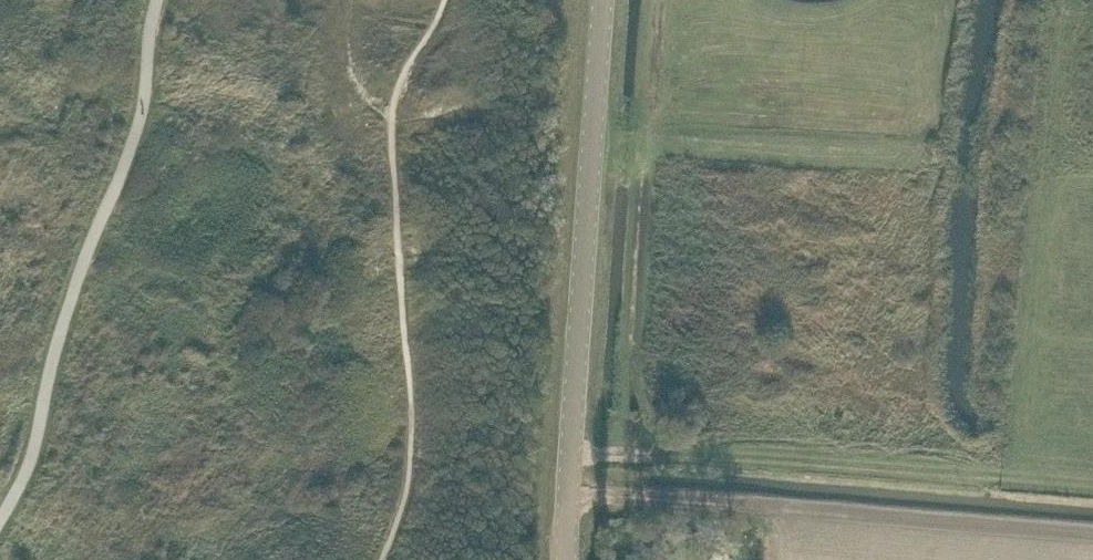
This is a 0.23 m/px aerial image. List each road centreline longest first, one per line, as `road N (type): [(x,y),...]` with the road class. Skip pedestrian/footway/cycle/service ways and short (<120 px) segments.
road 1 (tertiary): [(572,559),(606,0)]
road 2 (track): [(1092,535),(576,491)]
road 3 (track): [(1092,486),(969,469),(578,448)]

